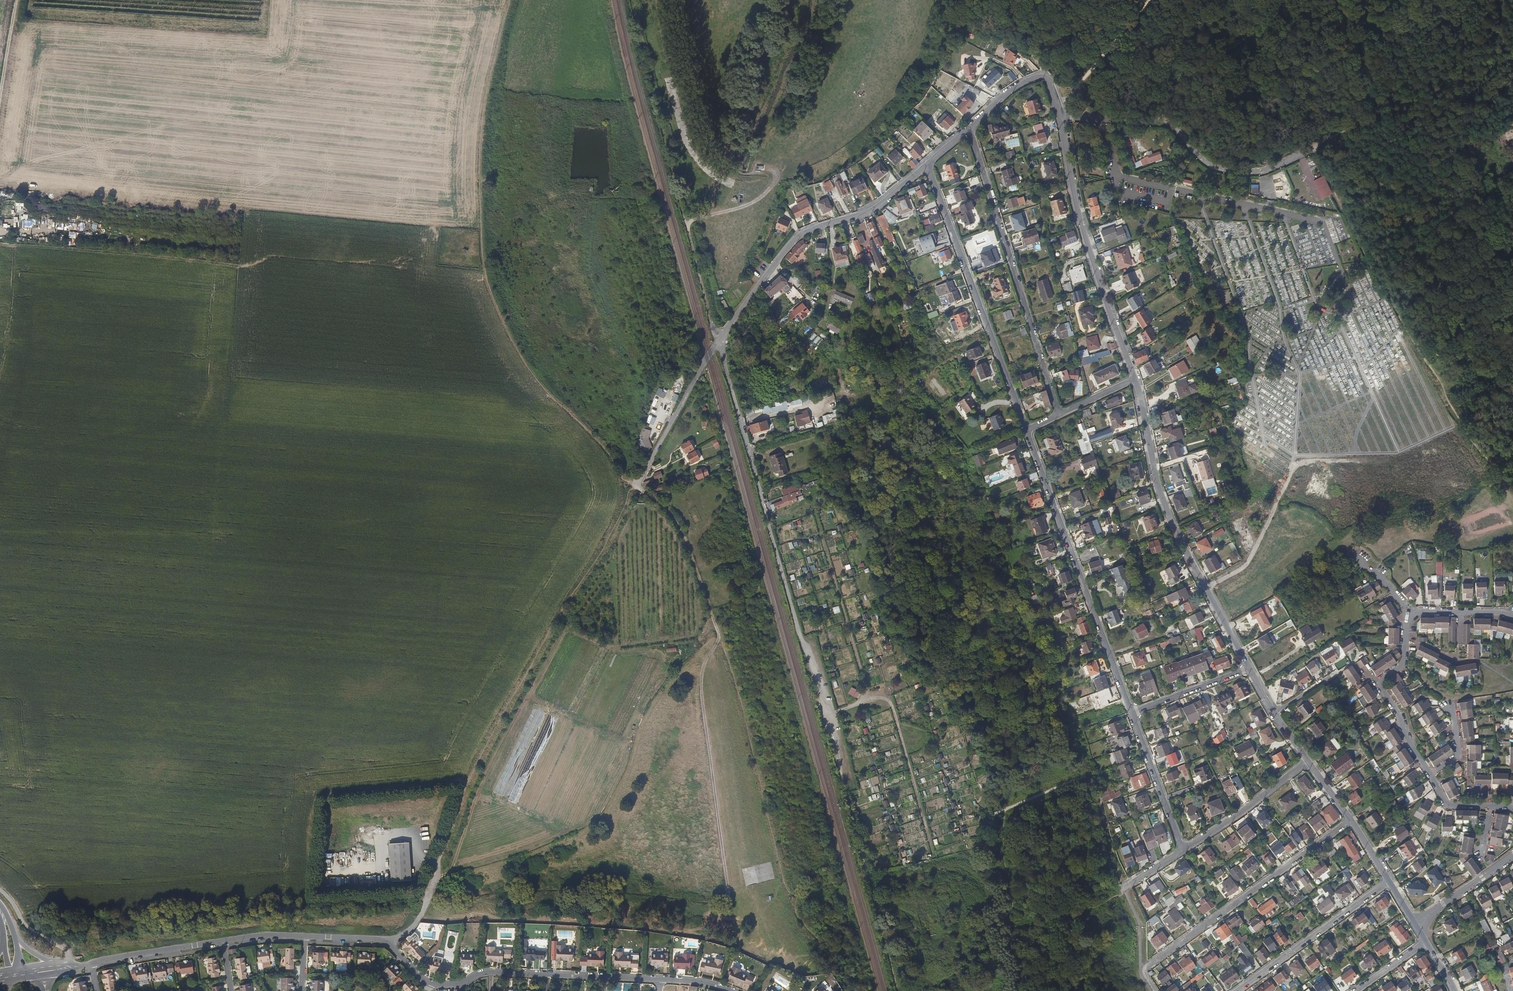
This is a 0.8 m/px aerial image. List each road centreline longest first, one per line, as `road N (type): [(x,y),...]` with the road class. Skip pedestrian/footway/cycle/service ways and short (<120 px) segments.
road 1 (track): [(635,486),(521,357),(486,279),(479,179),(484,107),(509,0)]
road 2 (unclassified): [(926,164),(874,209),(809,230),(788,246),(698,371),(635,486)]
road 3 (track): [(635,486),(465,785),(443,854)]
road 4 (track): [(1512,496),(1451,409),(1315,149)]
road 5 (track): [(632,0),(718,342)]
road 6 (unclassified): [(1249,669),(1180,538),(1135,380)]
road 7 (unclassified): [(1026,431),(1133,713)]
road 8 (unclassified): [(1059,415),(970,128)]
road 9 (unclassified): [(926,164),(1026,431)]
road 10 (unclassified): [(1351,820),(1147,968),(1155,990)]
road 11 (unclassified): [(1135,380),(1082,216),(1060,116)]
road 12 (track): [(728,888),(700,684),(723,635)]
road 13 (track): [(1351,40),(1311,19),(1277,14),(1170,38),(1122,34)]
road 14 (track): [(824,713),(870,699),(822,537)]
road 15 (track): [(845,788),(897,990)]
road 16 (track): [(1125,887),(1099,792),(1083,780),(1007,809)]
road 17 (unclassified): [(1241,171),(1209,165),(1161,124),(1060,116)]
road 18 (track): [(1336,0),(1376,122),(1315,149)]
road 19 (residential): [(1390,883),(1237,990)]
road 20 (track): [(870,699),(892,701),(933,855)]
road 21 (unclassified): [(1182,850),(1308,762)]
road 22 (unclassified): [(1133,713),(1182,850)]
road 23 (track): [(1512,99),(1474,126),(1376,122)]
road 24 (residential): [(223,941),(90,964)]
road 25 (unclassified): [(1060,116),(1040,76),(1012,88),(970,128)]
road 26 (unclassified): [(1249,669),(1133,713)]

